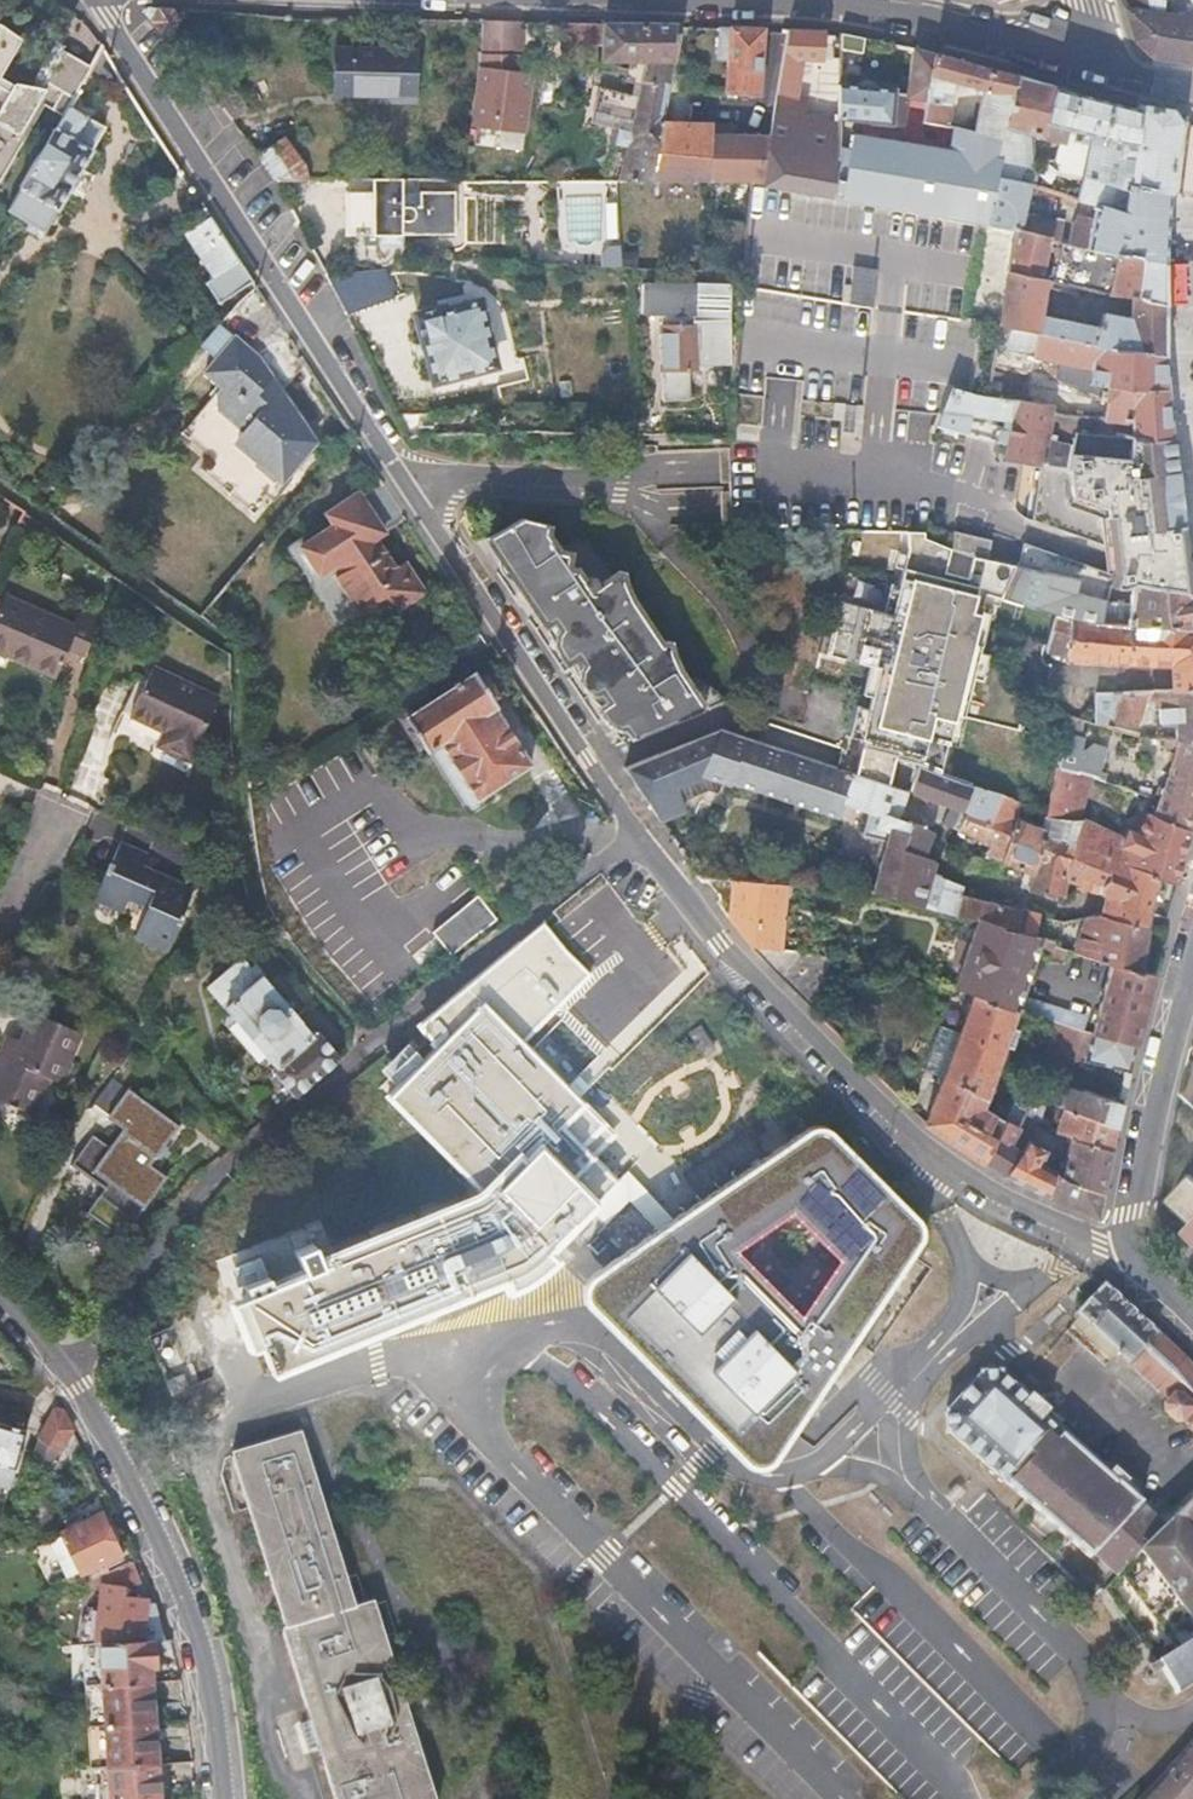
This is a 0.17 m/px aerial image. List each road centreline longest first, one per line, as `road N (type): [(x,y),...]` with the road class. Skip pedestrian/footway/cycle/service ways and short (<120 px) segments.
road 1 (residential): [(120,39),(633,834)]
road 2 (residential): [(68,1377),(212,1183),(633,834)]
road 3 (residential): [(633,834),(725,950),(912,1134),(1002,1195),(1118,1256)]
road 4 (residential): [(225,1798),(194,1611),(122,1456),(68,1377)]
road 5 (residential): [(1120,72),(861,6),(770,0)]
road 6 (residential): [(1192,954),(1118,1256)]
road 7 (residential): [(0,945),(53,818)]

